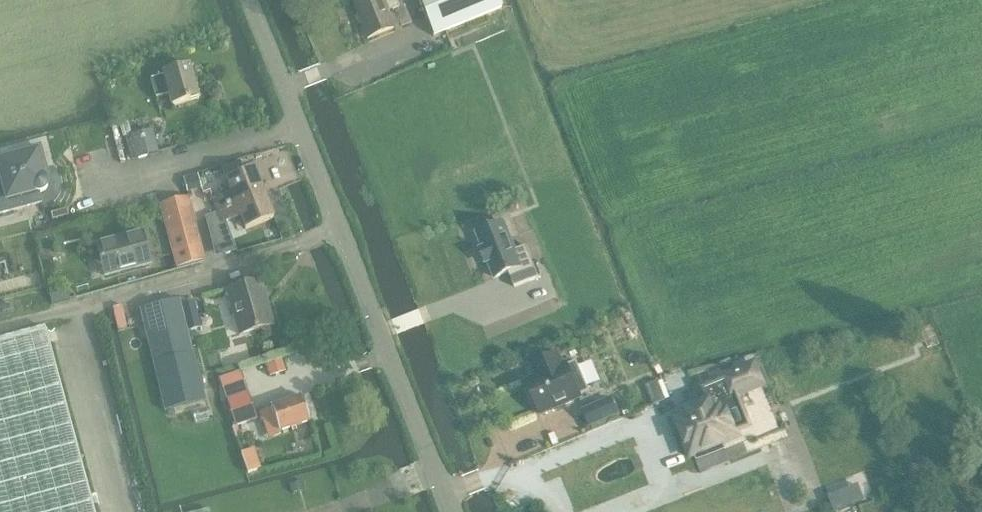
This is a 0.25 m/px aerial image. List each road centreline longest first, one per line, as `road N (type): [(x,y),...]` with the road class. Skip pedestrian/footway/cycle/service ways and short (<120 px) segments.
road 1 (tertiary): [(451,511),(249,0)]
road 2 (track): [(338,229),(0,327)]

